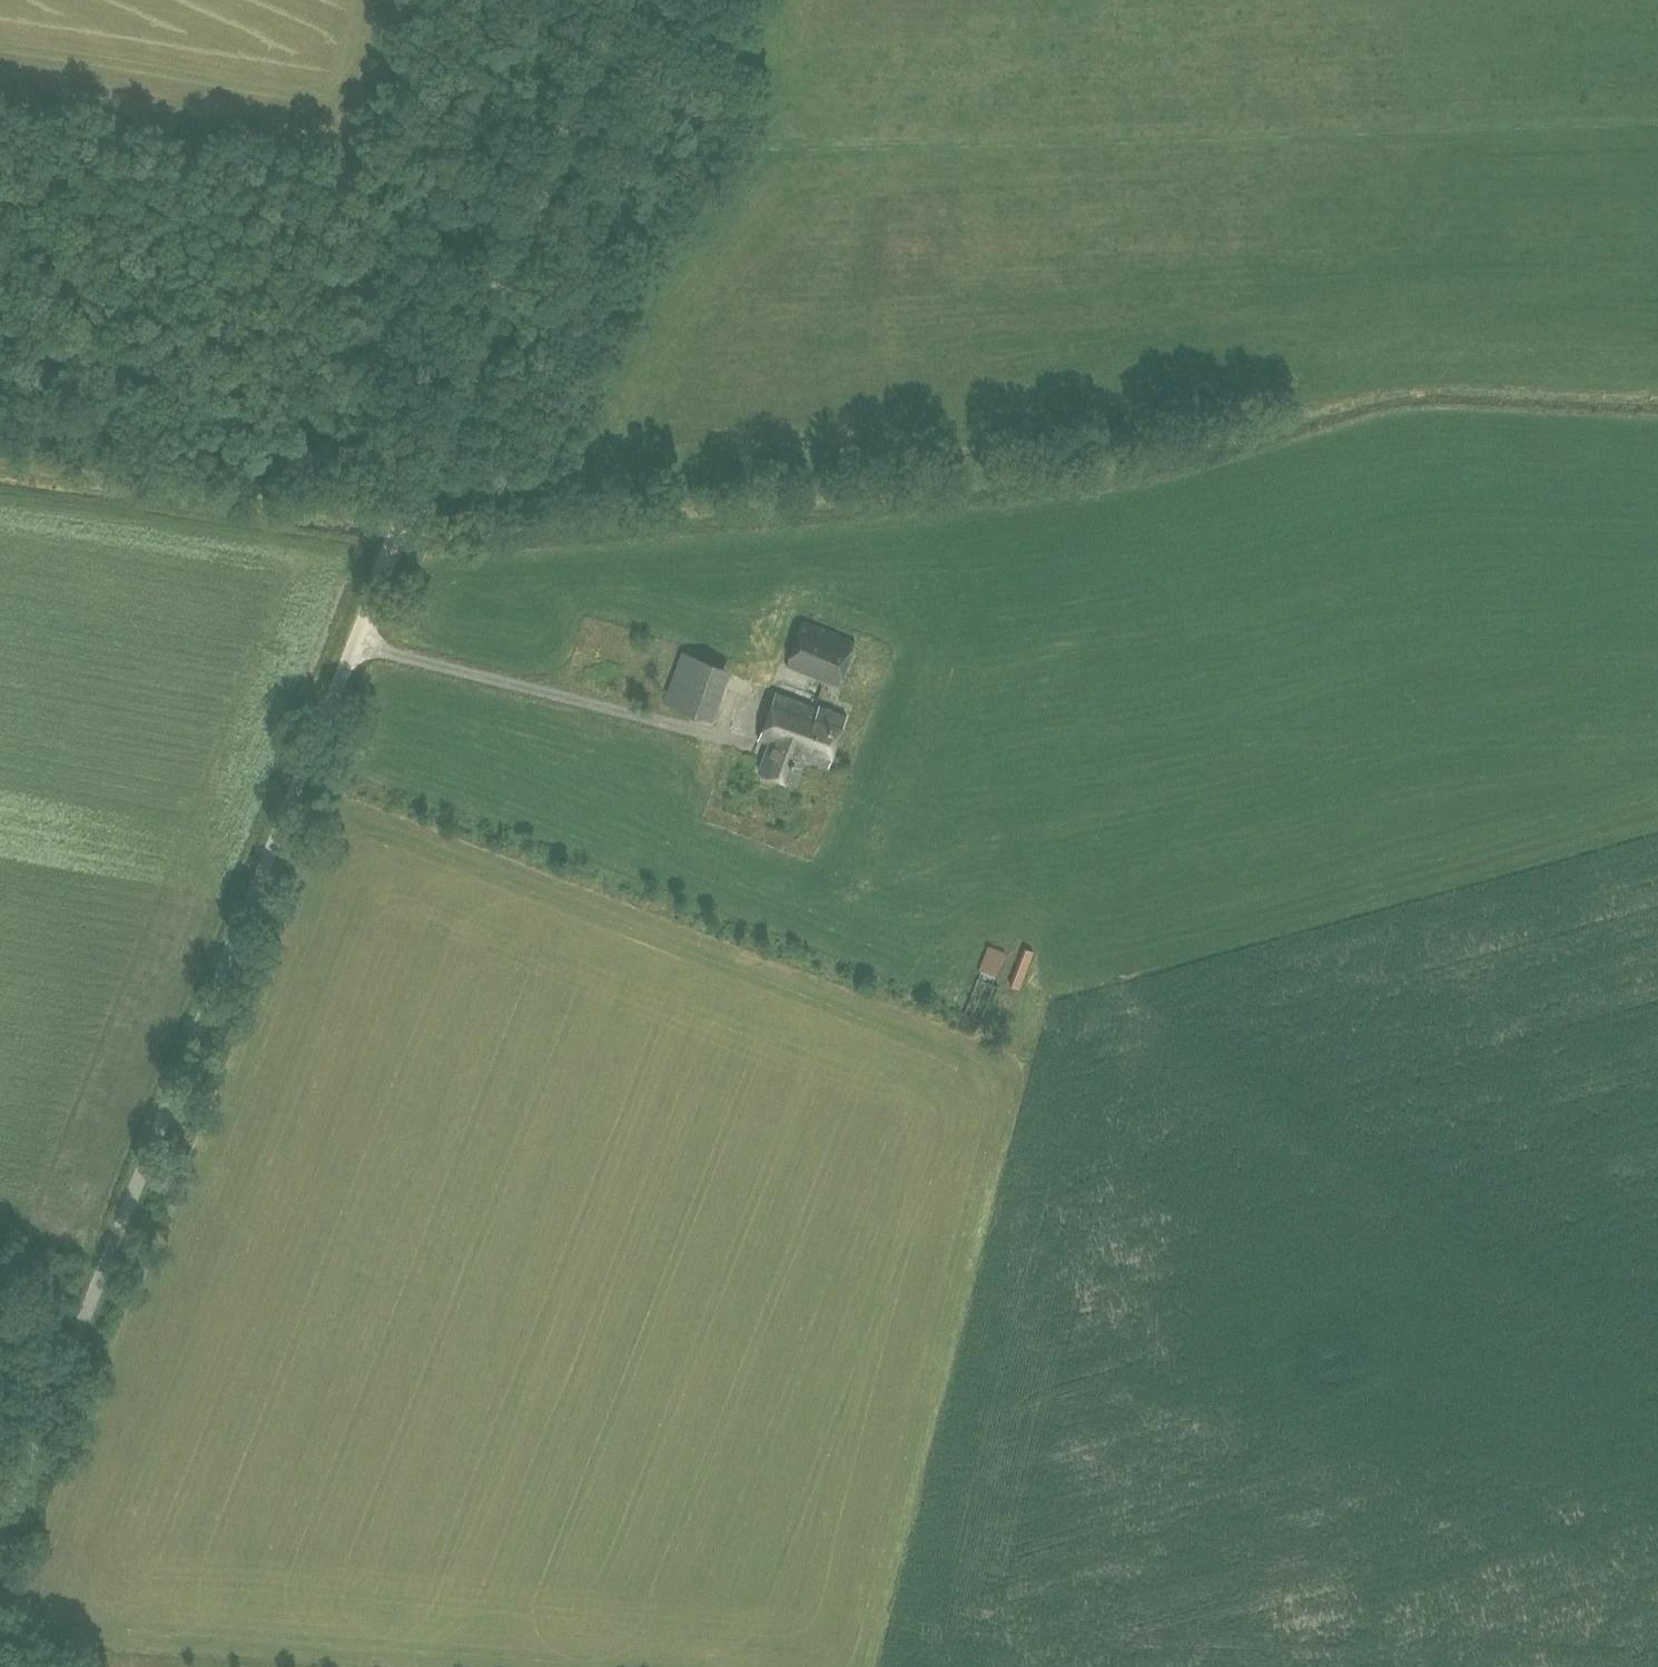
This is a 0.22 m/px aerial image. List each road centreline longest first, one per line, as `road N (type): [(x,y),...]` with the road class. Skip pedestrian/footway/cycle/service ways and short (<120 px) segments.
road 1 (unclassified): [(0,1550),(370,600)]
road 2 (track): [(370,600),(617,0)]

